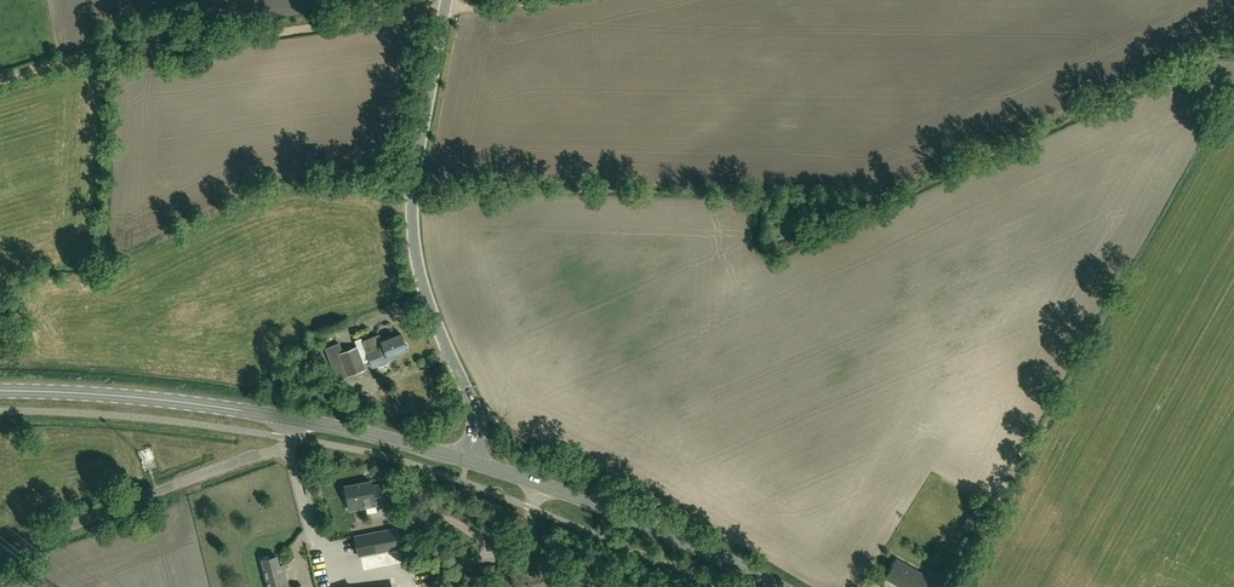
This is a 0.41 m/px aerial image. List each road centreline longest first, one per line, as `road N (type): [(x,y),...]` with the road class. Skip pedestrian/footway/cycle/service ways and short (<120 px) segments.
road 1 (secondary): [(469,461),(224,408),(0,391)]
road 2 (unclassified): [(469,461),(474,405),(429,304),(413,219),(446,0)]
road 3 (track): [(444,10),(121,55),(0,81)]
road 4 (secondary): [(779,586),(540,484)]

